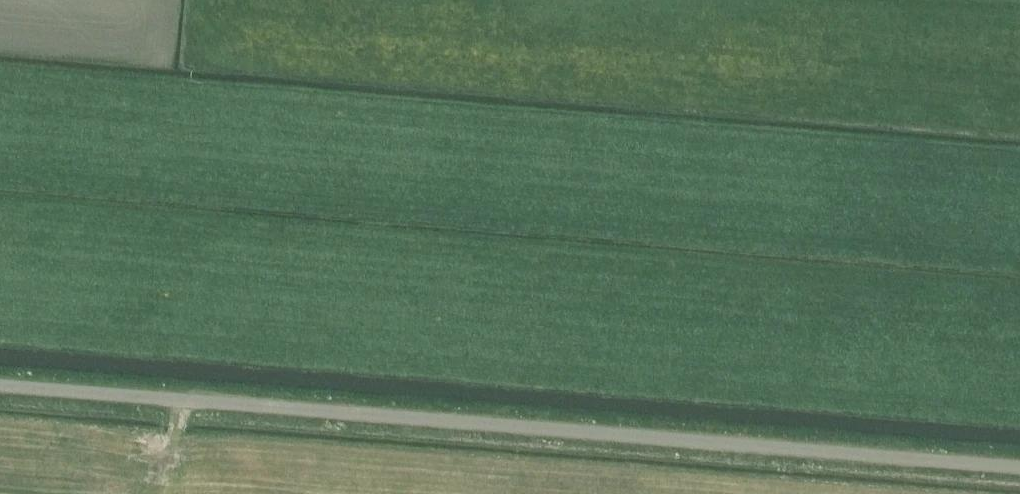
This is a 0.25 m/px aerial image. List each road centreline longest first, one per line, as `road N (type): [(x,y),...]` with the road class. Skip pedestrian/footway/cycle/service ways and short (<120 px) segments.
road 1 (unclassified): [(1019,467),(0,386)]
road 2 (track): [(198,0),(194,57),(1019,127)]

